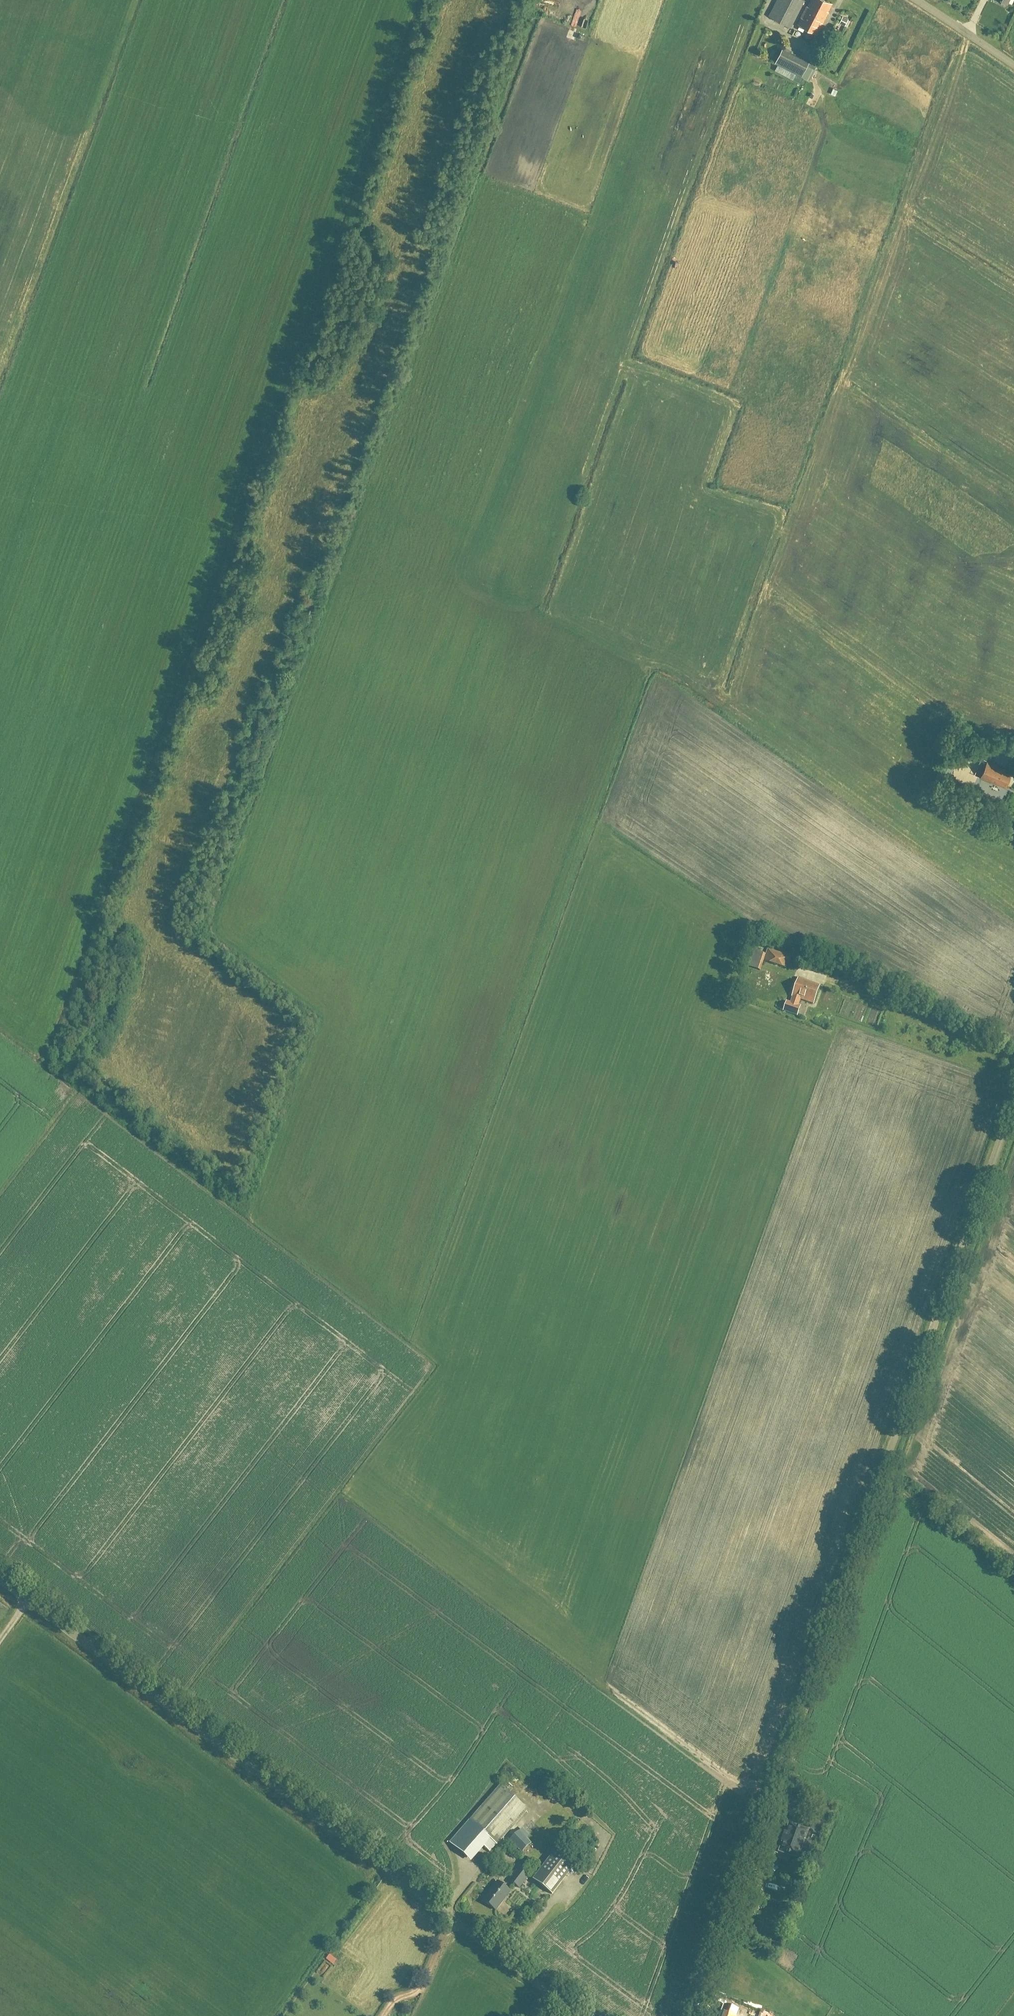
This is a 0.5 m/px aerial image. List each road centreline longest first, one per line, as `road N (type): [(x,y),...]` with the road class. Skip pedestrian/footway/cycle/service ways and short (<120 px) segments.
road 1 (unclassified): [(688,2015),(1013,1099)]
road 2 (unclassified): [(580,2015),(0,1578)]

